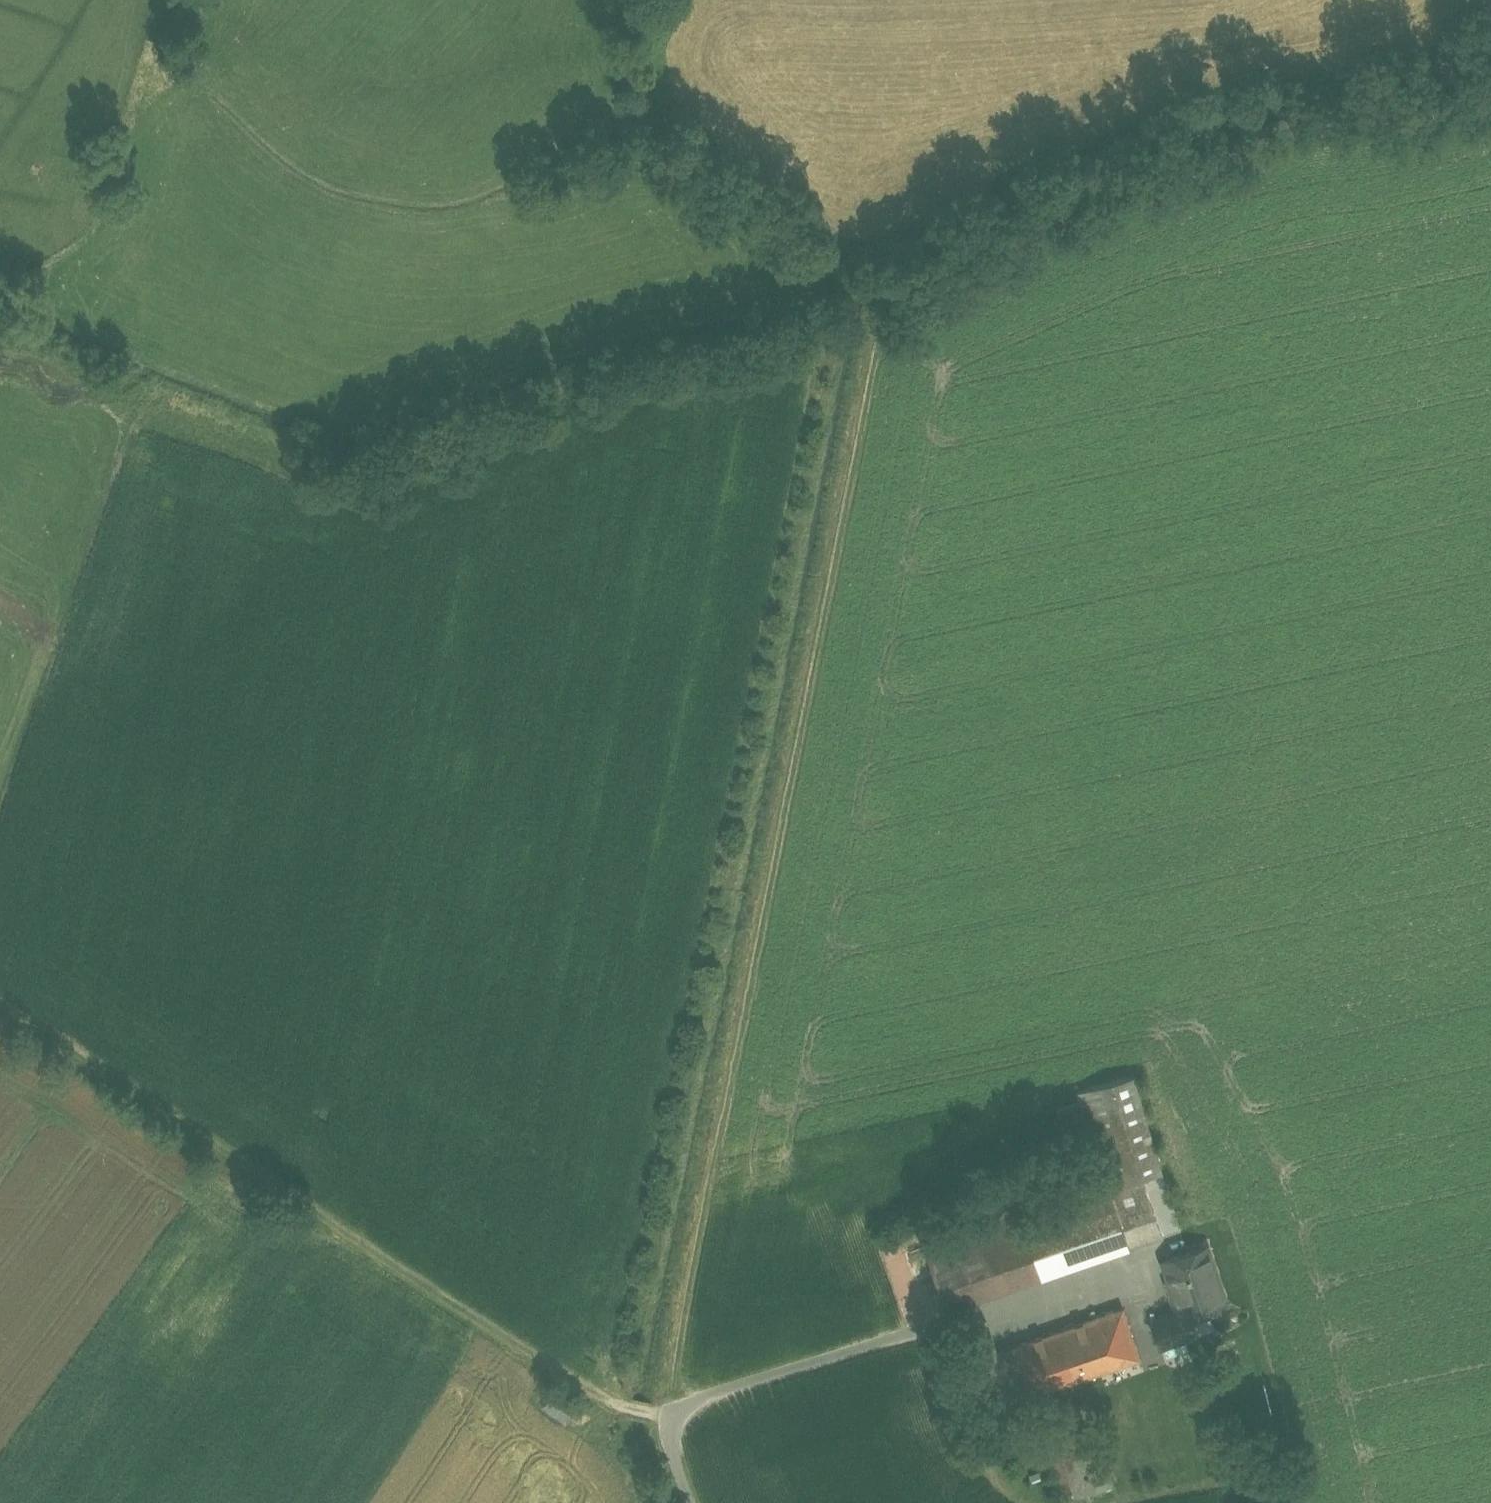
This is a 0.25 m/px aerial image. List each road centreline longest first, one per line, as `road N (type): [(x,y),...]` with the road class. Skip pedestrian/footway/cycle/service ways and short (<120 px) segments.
road 1 (track): [(669,1417),(597,1398),(0,1009)]

